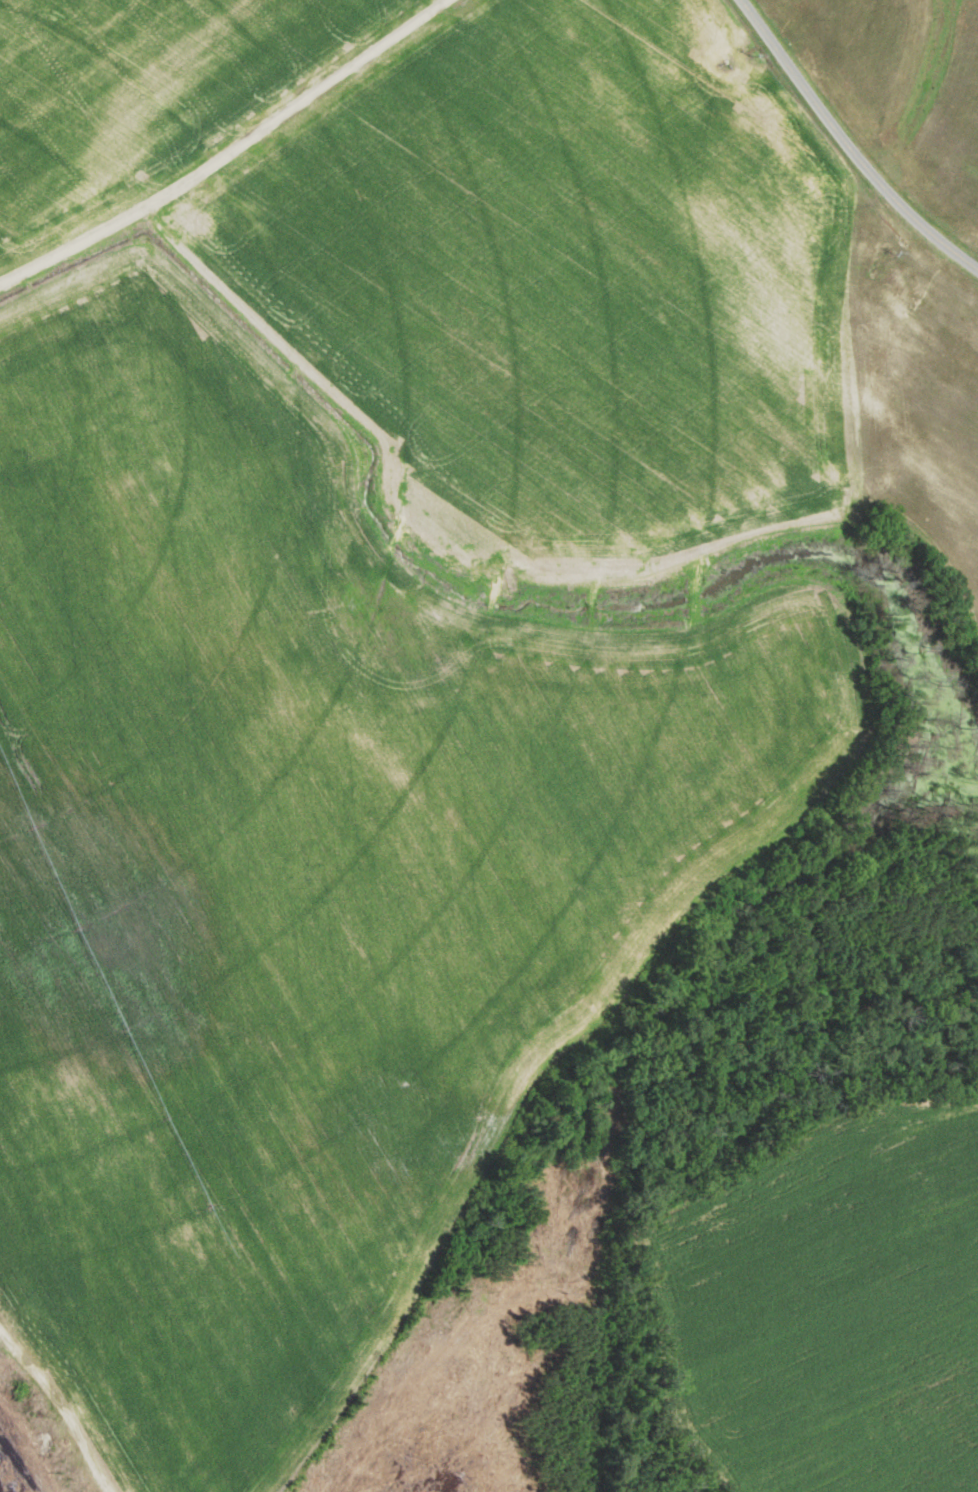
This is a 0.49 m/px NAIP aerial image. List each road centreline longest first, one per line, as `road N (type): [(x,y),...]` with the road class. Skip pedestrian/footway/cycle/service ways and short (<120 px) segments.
road 1 (residential): [(977,269),(872,175),(741,0)]

